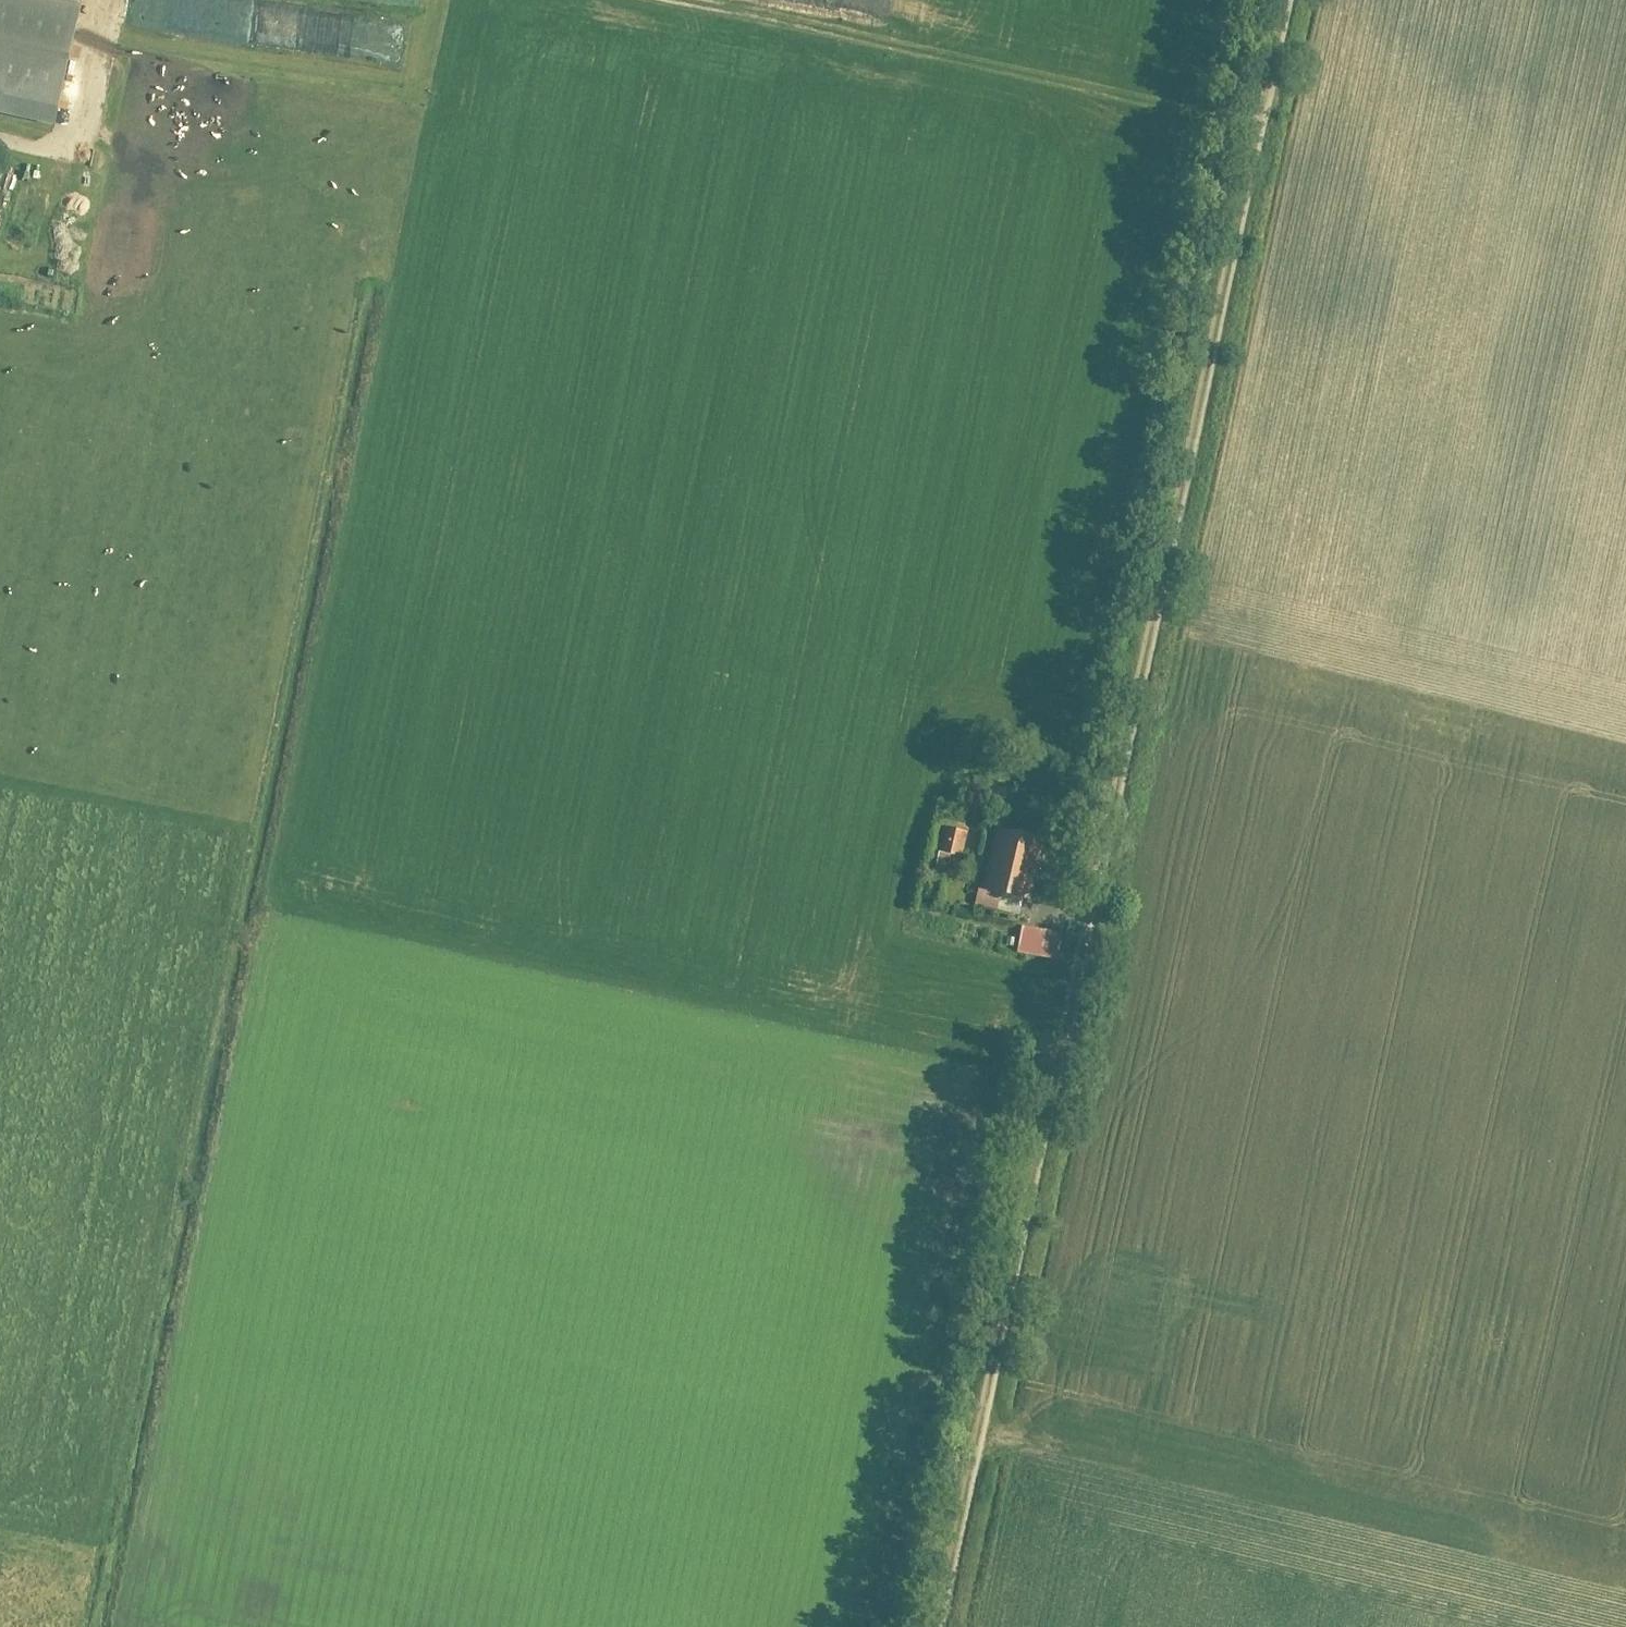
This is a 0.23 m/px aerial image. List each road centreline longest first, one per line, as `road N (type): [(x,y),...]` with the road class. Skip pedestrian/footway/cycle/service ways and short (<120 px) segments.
road 1 (unclassified): [(1287,0),(939,1626)]

